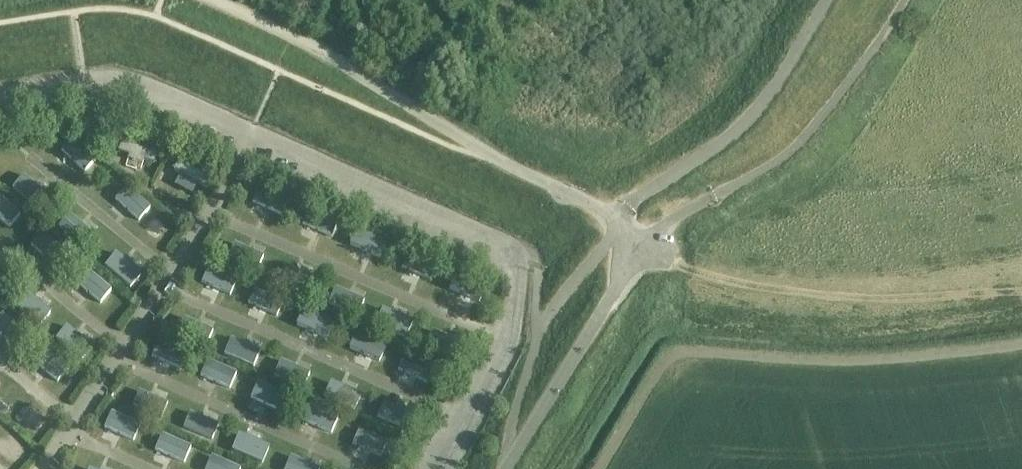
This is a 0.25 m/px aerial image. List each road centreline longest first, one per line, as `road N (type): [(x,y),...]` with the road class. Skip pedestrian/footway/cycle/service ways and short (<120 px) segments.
road 1 (track): [(907,0),(812,134),(646,240)]
road 2 (unclassified): [(507,468),(646,240)]

